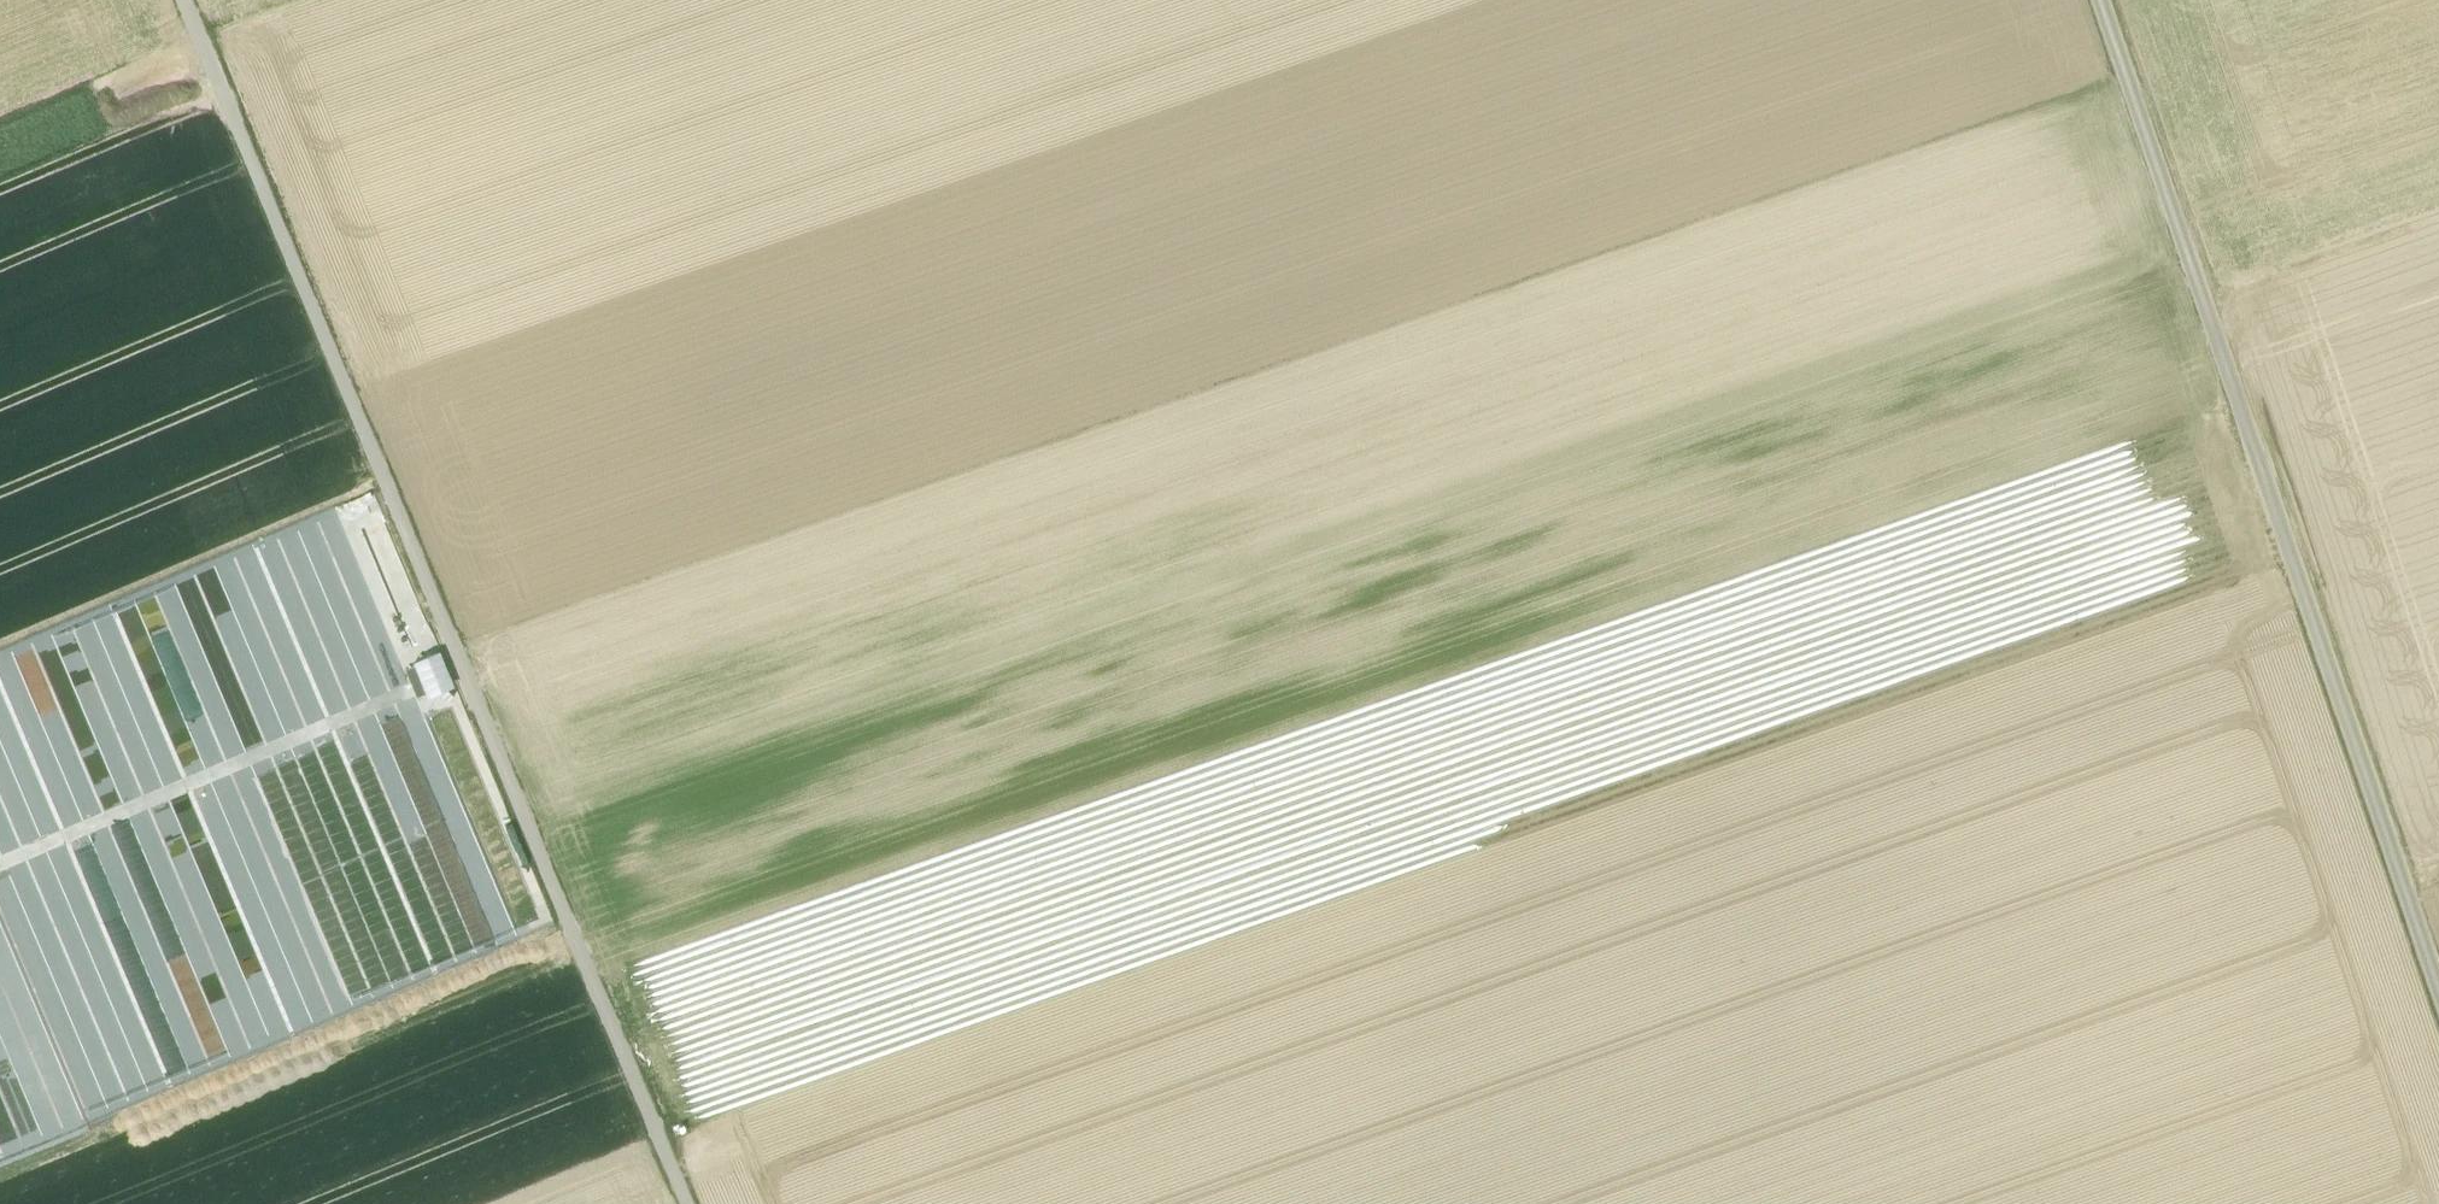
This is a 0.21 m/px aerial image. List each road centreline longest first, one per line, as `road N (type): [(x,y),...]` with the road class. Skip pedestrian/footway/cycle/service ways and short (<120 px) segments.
road 1 (track): [(188,0),(691,1203)]
road 2 (unclassified): [(2103,0),(2438,971)]

